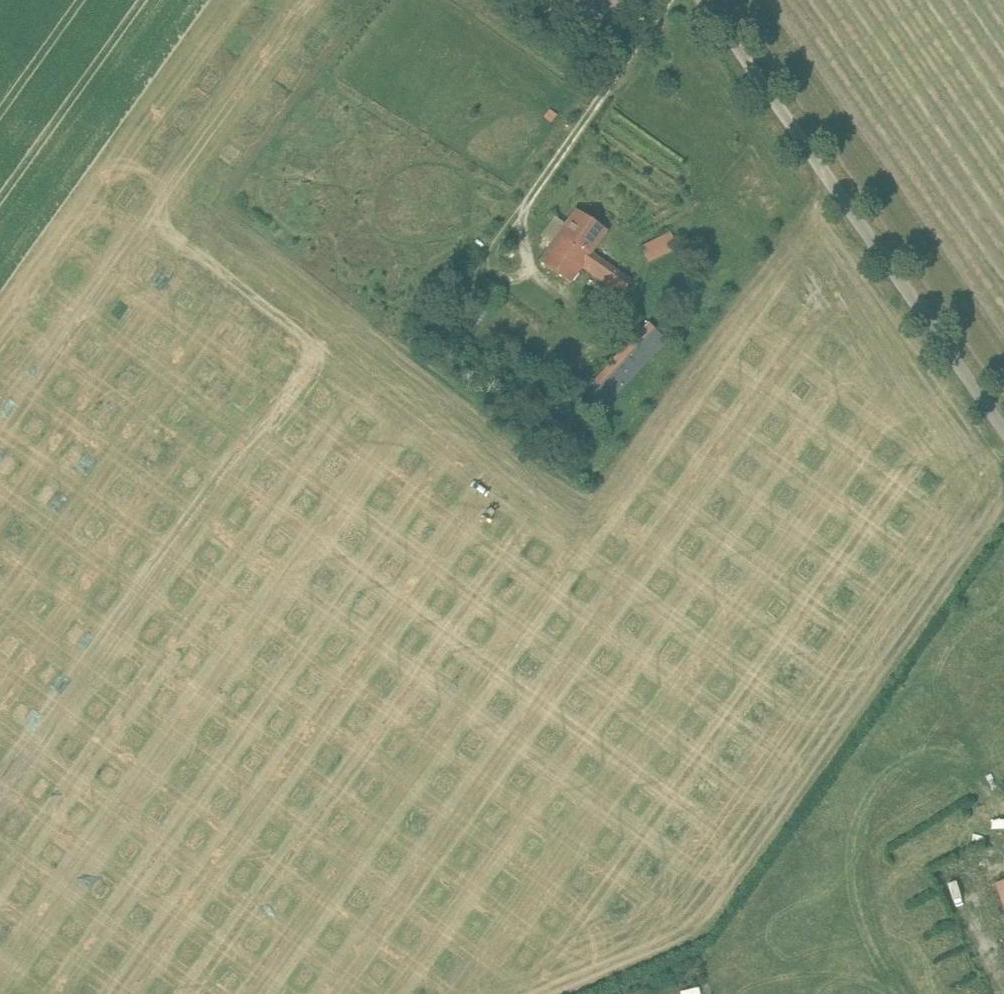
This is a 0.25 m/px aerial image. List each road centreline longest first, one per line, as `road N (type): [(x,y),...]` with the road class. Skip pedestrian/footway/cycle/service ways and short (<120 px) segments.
road 1 (unclassified): [(1003,442),(692,0)]

